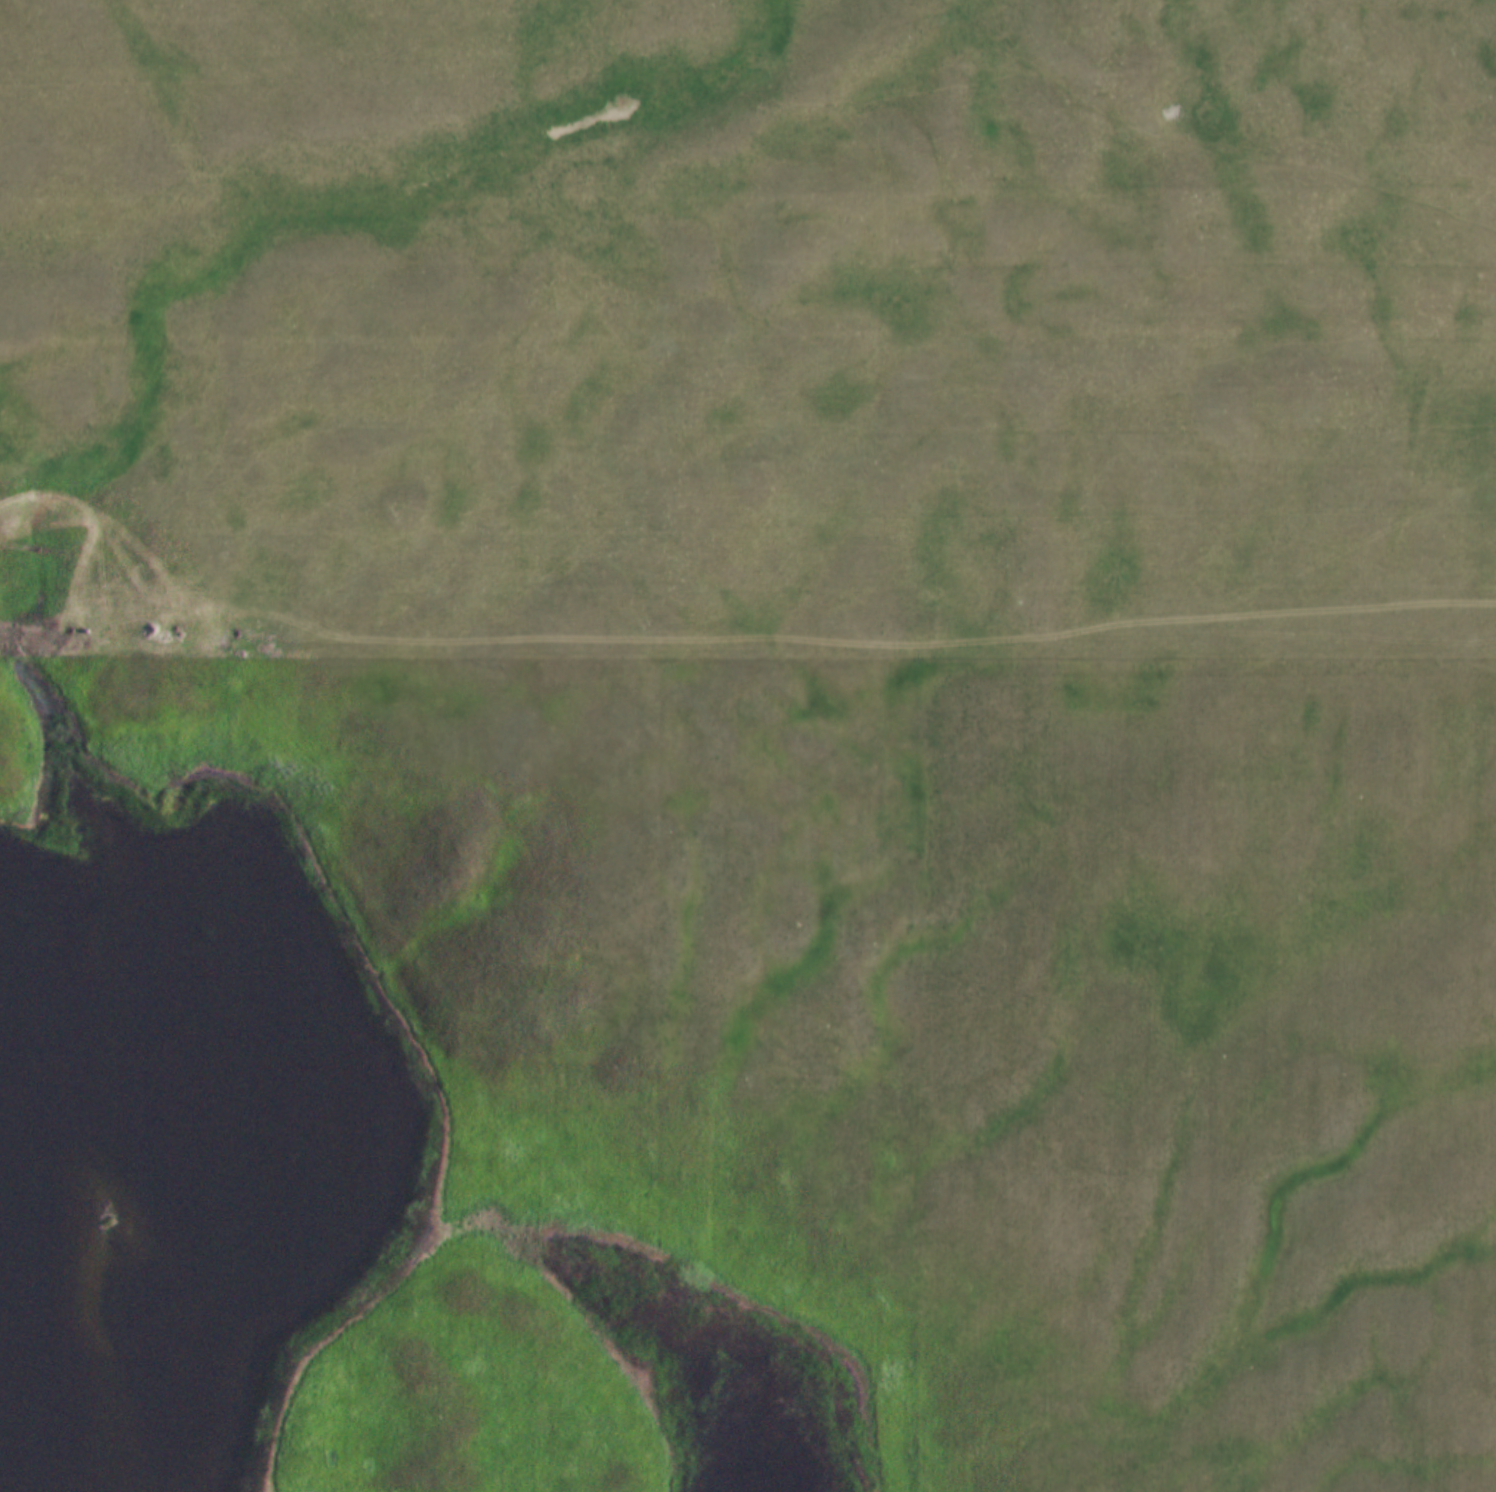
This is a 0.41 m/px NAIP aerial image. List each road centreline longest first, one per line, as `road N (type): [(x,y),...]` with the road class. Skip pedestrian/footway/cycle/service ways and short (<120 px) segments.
road 1 (track): [(0,666),(901,673),(909,689),(909,1491)]

